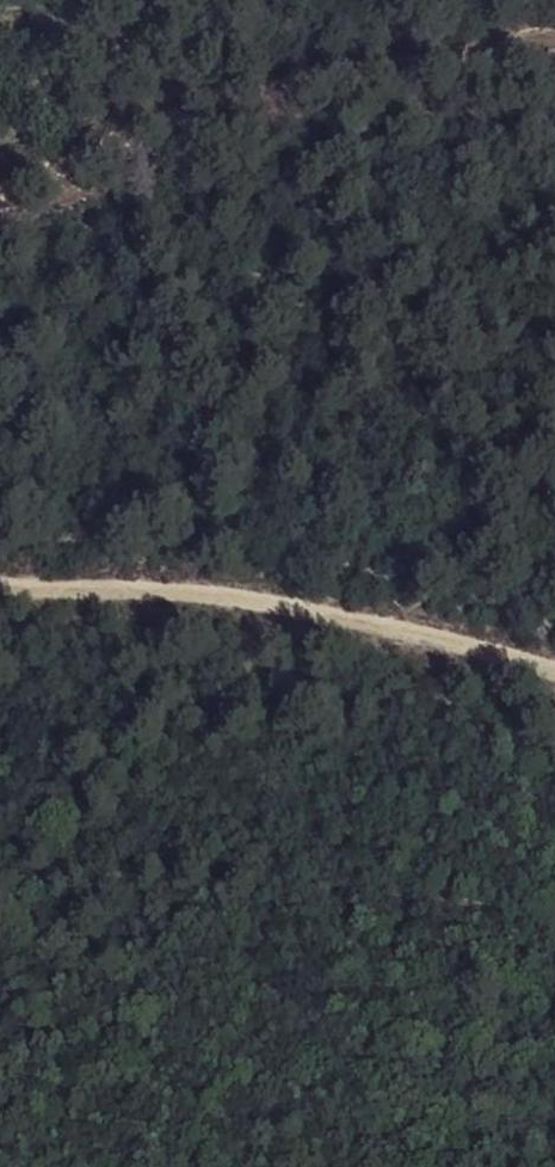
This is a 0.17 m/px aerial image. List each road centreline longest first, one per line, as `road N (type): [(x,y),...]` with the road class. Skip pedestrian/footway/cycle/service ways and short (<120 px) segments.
road 1 (track): [(554,44),(415,46),(0,193)]
road 2 (track): [(0,585),(149,599),(554,684)]

